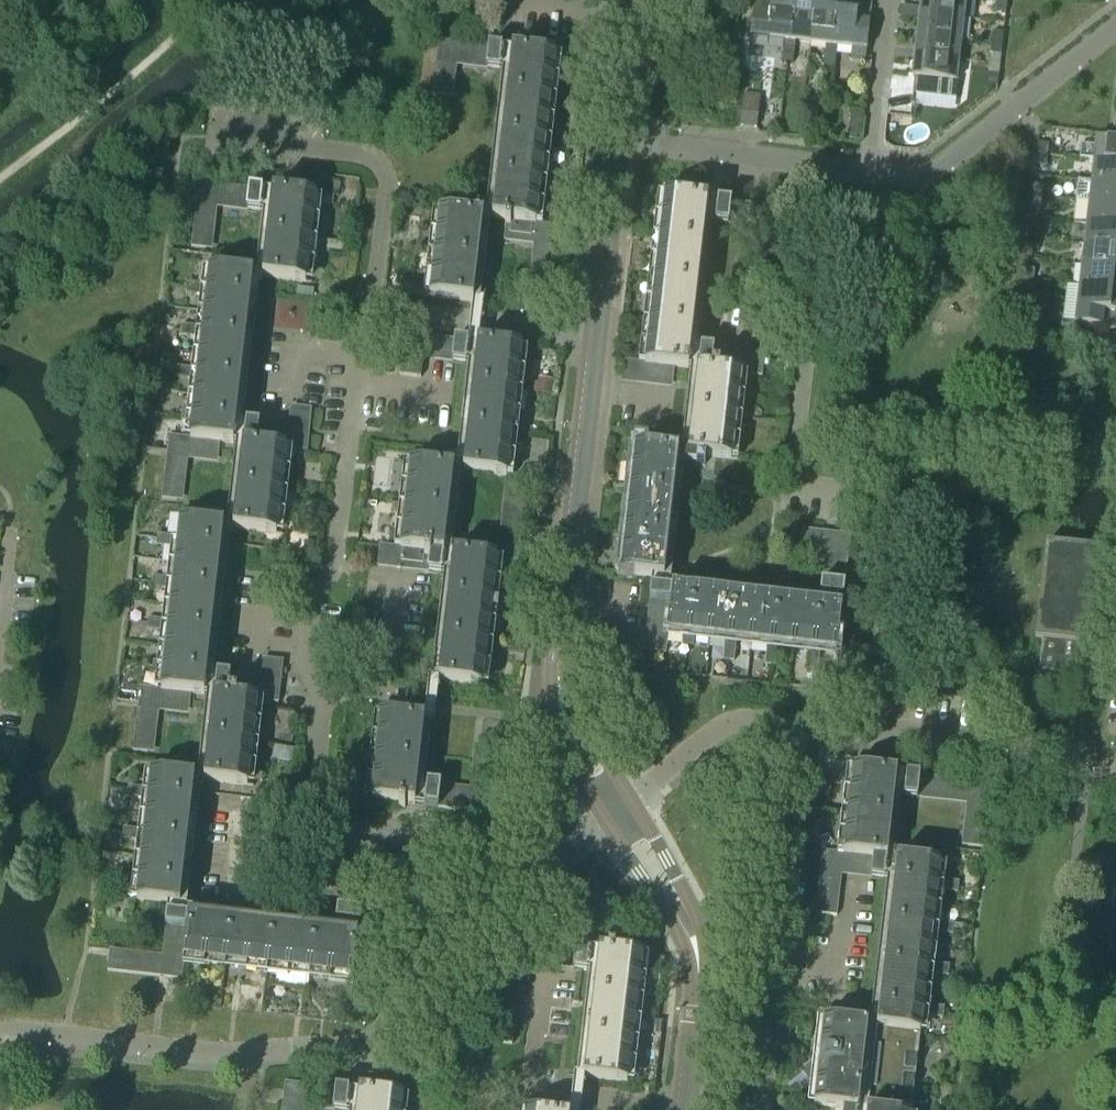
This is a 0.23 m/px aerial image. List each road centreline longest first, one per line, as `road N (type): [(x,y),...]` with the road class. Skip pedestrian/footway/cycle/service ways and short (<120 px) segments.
road 1 (residential): [(867,736),(897,503),(797,493),(825,160)]
road 2 (residential): [(307,817),(367,315)]
road 3 (tertiary): [(618,811),(562,710),(560,647),(597,331)]
road 4 (tertiary): [(687,1109),(702,971),(694,934),(618,811)]
road 5 (residential): [(0,1032),(230,1055),(316,1048)]
road 6 (residential): [(867,165),(927,171),(1115,28)]
road 7 (residential): [(316,1048),(385,1050),(394,996),(405,979),(503,903)]
road 8 (residential): [(867,736),(907,732),(1005,745),(1033,762),(1115,764)]
road 9 (residential): [(778,959),(807,728)]
road 10 (residential): [(367,315),(597,331)]
road 11 (residential): [(503,903),(453,843),(307,817)]
road 12 (residential): [(618,811),(734,720),(807,728)]
road 13 (residential): [(367,315),(384,194),(377,163),(320,147)]
road 14 (residential): [(620,139),(825,160)]
road 15 (tertiary): [(597,331),(620,139)]
road 16 (residential): [(867,165),(886,0)]
road 17 (residential): [(530,1086),(687,1109)]
road 18 (residential): [(233,899),(243,811),(307,817)]
road 19 (residential): [(758,1109),(778,959)]
road 20 (residential): [(503,903),(618,811)]
road 21 (residential): [(778,959),(842,967),(850,889)]
road 22 (tertiary): [(620,139),(633,9)]
road 23 (residential): [(512,0),(633,9)]

